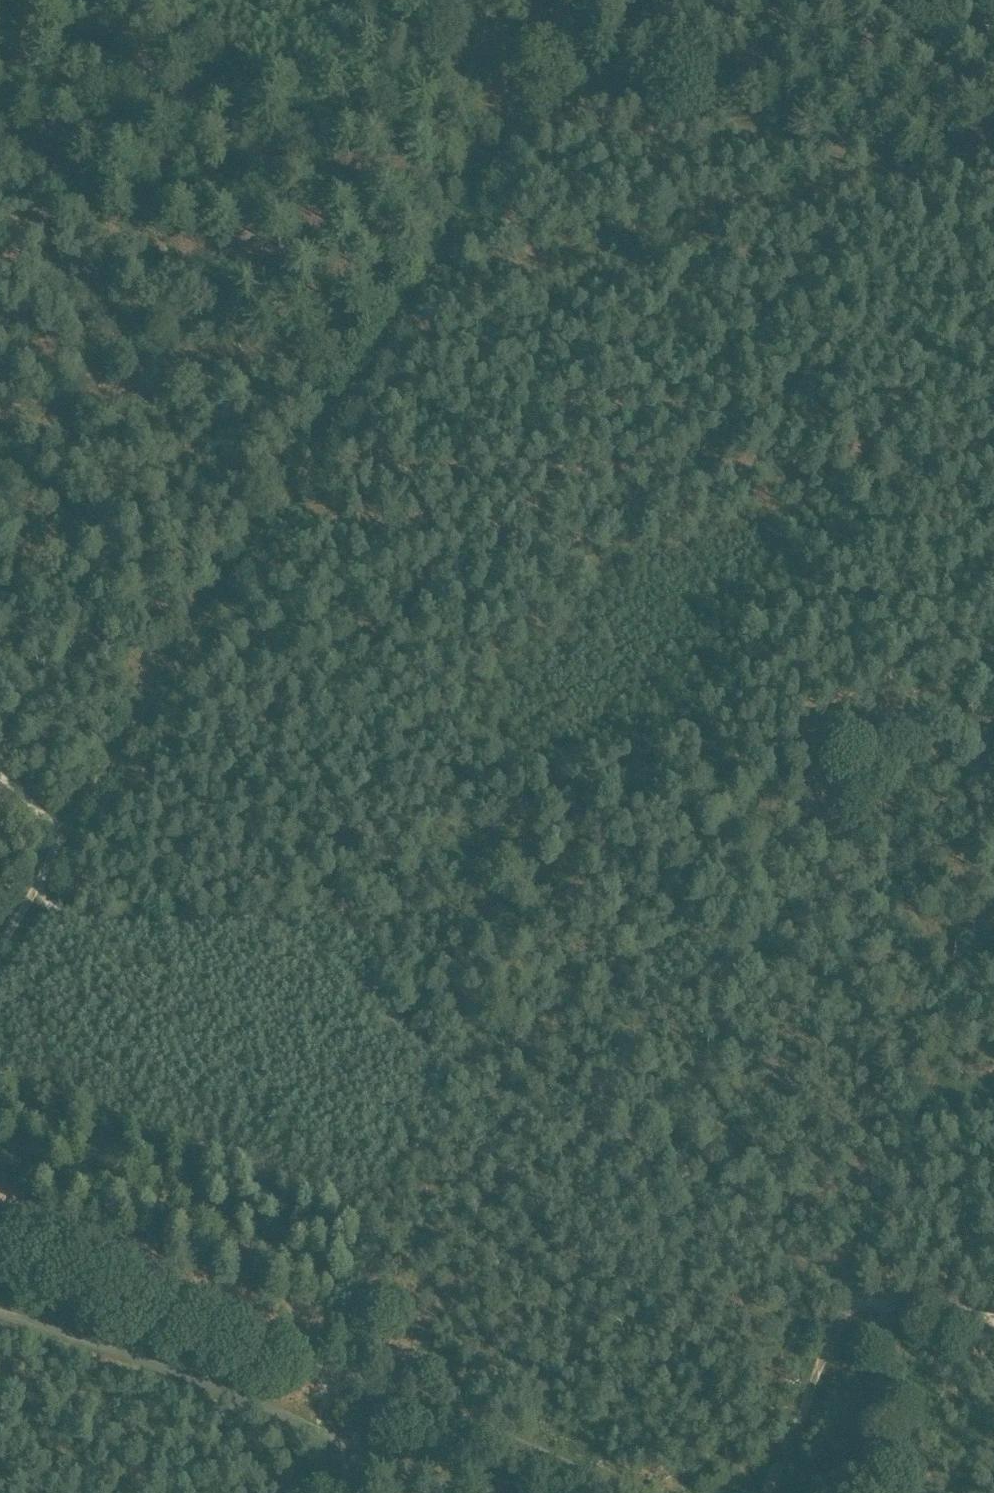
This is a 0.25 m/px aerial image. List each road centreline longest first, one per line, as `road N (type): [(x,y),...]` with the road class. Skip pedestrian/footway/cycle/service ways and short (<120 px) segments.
road 1 (track): [(55,857),(562,72)]
road 2 (unclassified): [(621,1492),(0,1224)]
road 3 (track): [(765,1492),(993,889)]
road 4 (track): [(993,194),(562,72),(475,0)]
road 5 (track): [(335,1368),(318,1492)]

